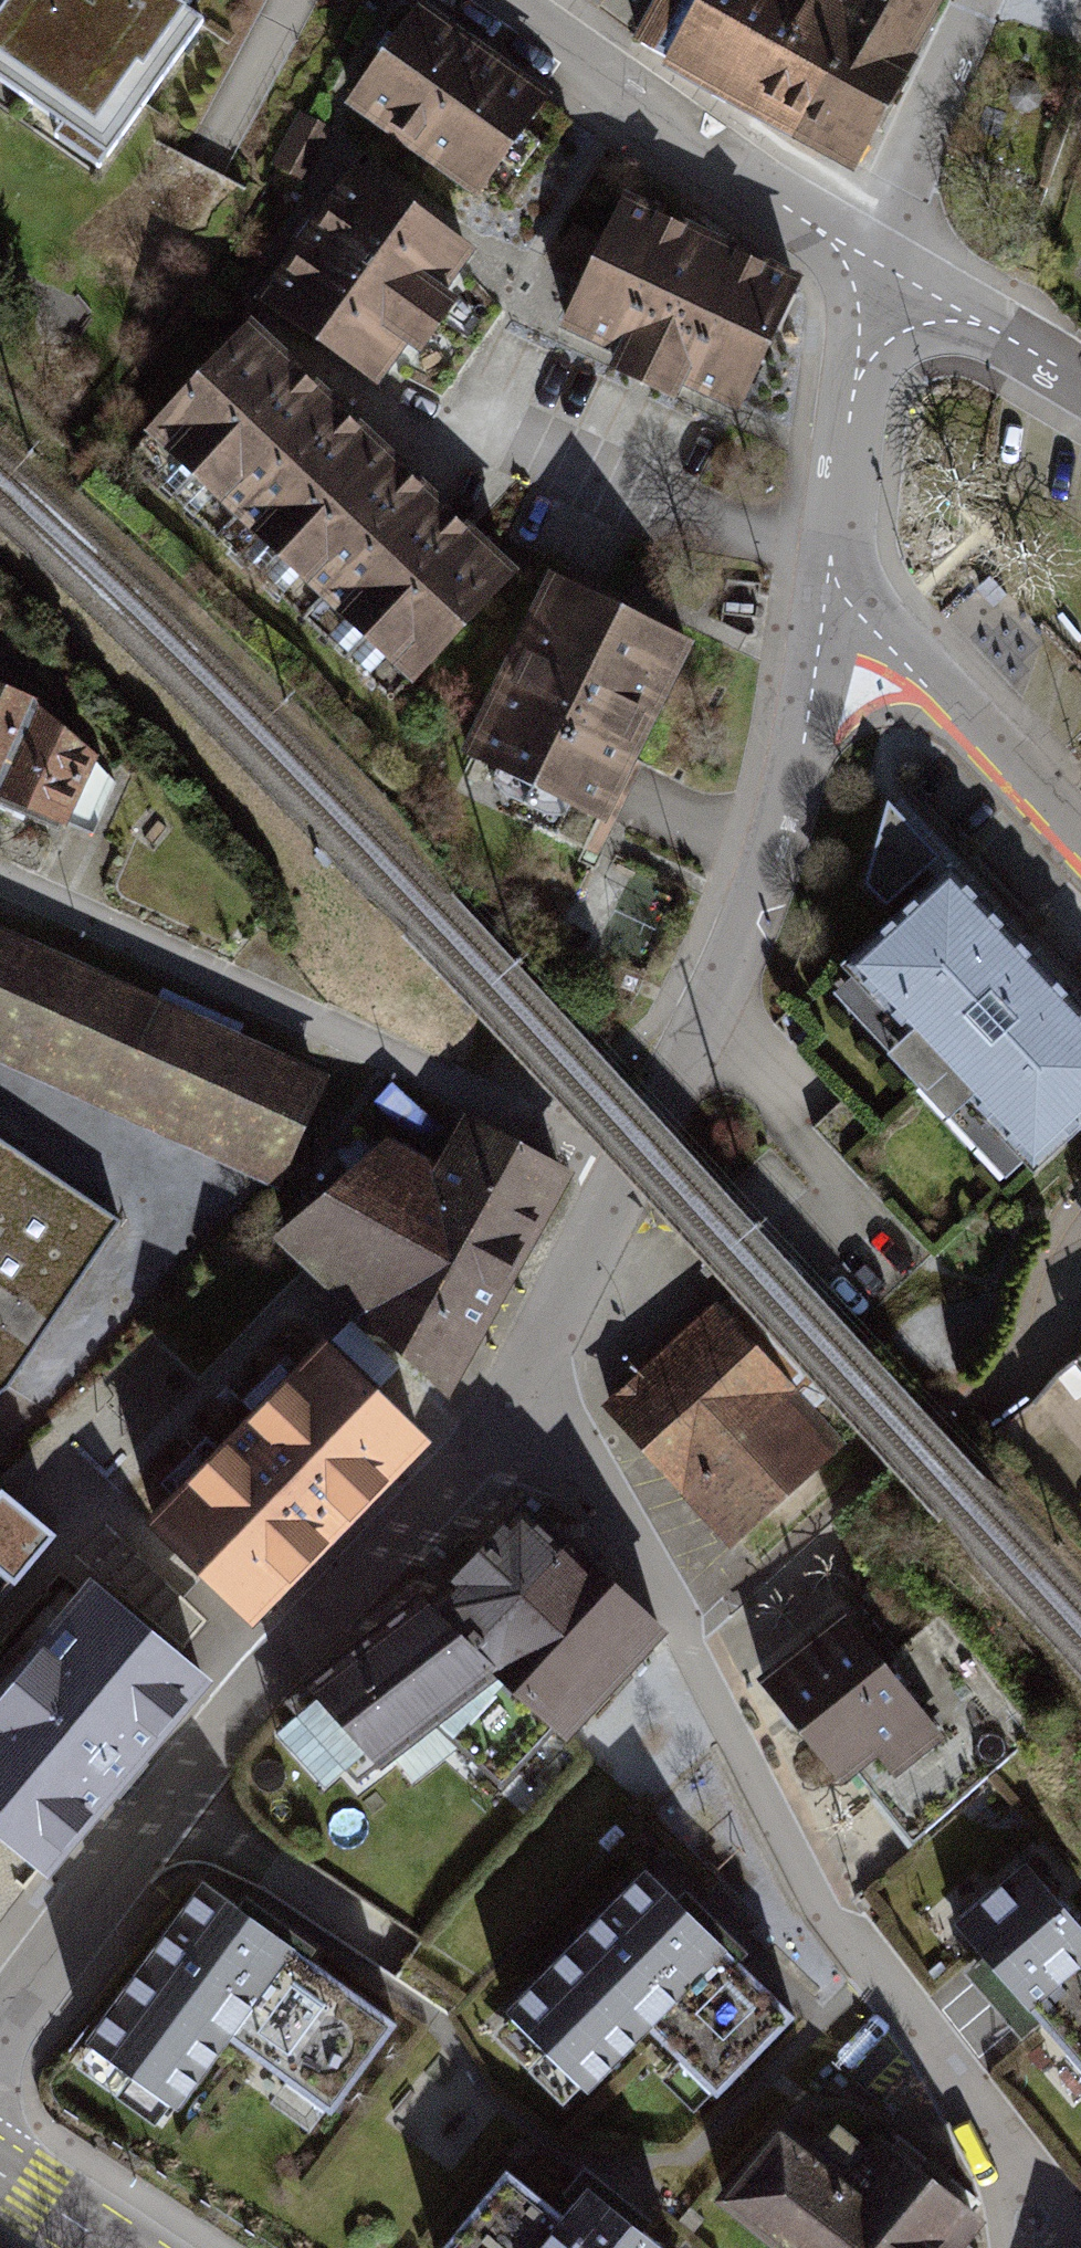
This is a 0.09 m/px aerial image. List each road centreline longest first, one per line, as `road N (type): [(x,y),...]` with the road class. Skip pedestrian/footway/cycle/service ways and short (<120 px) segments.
road 1 (residential): [(625,1177),(511,1401),(261,1679),(0,2026)]
road 2 (residential): [(625,1177),(533,1119),(0,880)]
road 3 (residential): [(830,580),(792,791),(716,997),(625,1177)]
road 4 (residential): [(495,0),(699,151),(871,259)]
road 5 (residential): [(1080,826),(890,618),(830,580)]
road 6 (residential): [(871,259),(830,580)]
road 7 (residential): [(974,0),(871,259)]
road 8 (residential): [(871,259),(1080,381)]
road 9 (primary): [(117,2247),(0,2173)]

